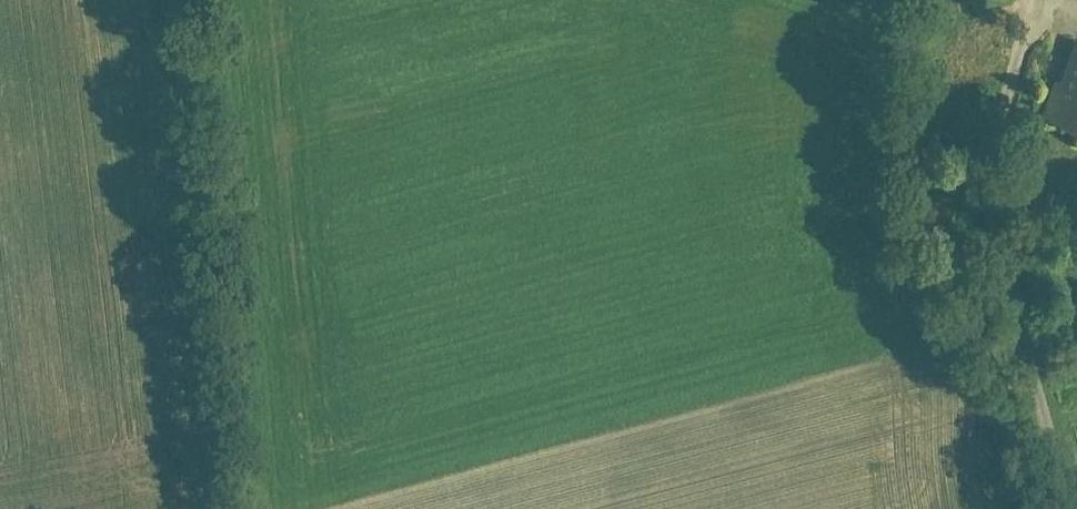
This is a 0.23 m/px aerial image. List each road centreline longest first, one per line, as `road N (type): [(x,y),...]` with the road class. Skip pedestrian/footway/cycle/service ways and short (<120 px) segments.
road 1 (track): [(1061,508),(1032,390),(971,281),(1028,0)]
road 2 (residential): [(226,508),(171,0)]

